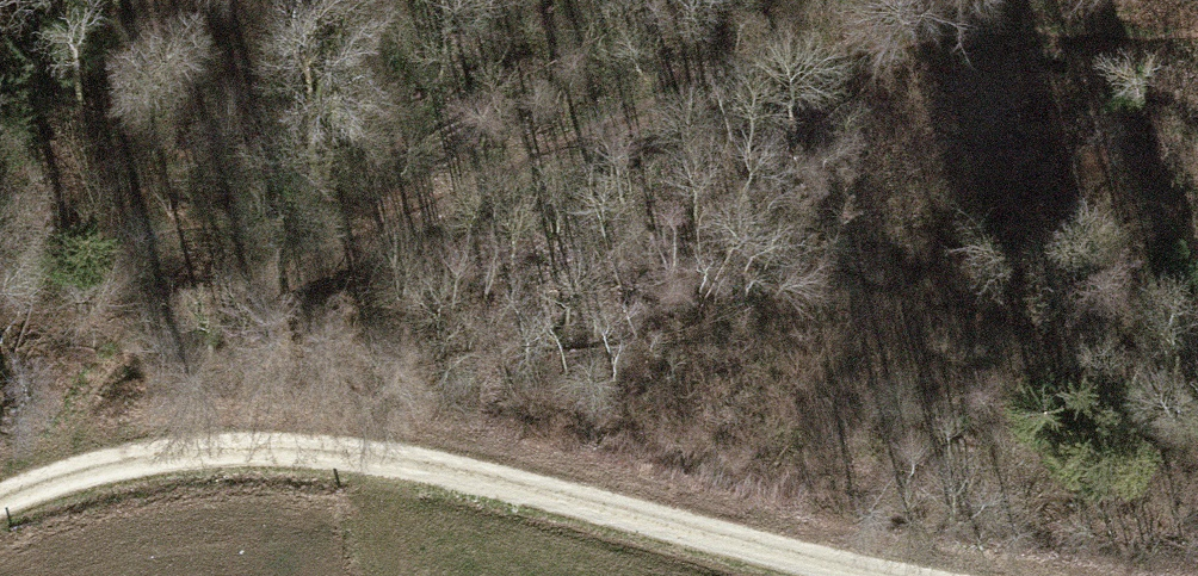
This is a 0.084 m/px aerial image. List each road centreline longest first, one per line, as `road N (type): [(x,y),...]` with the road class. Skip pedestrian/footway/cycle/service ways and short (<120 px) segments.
road 1 (track): [(1197,39),(1038,33),(777,81),(551,155),(92,374),(62,447),(68,480)]
road 2 (track): [(0,501),(112,466),(308,460),(556,493),(853,575)]

